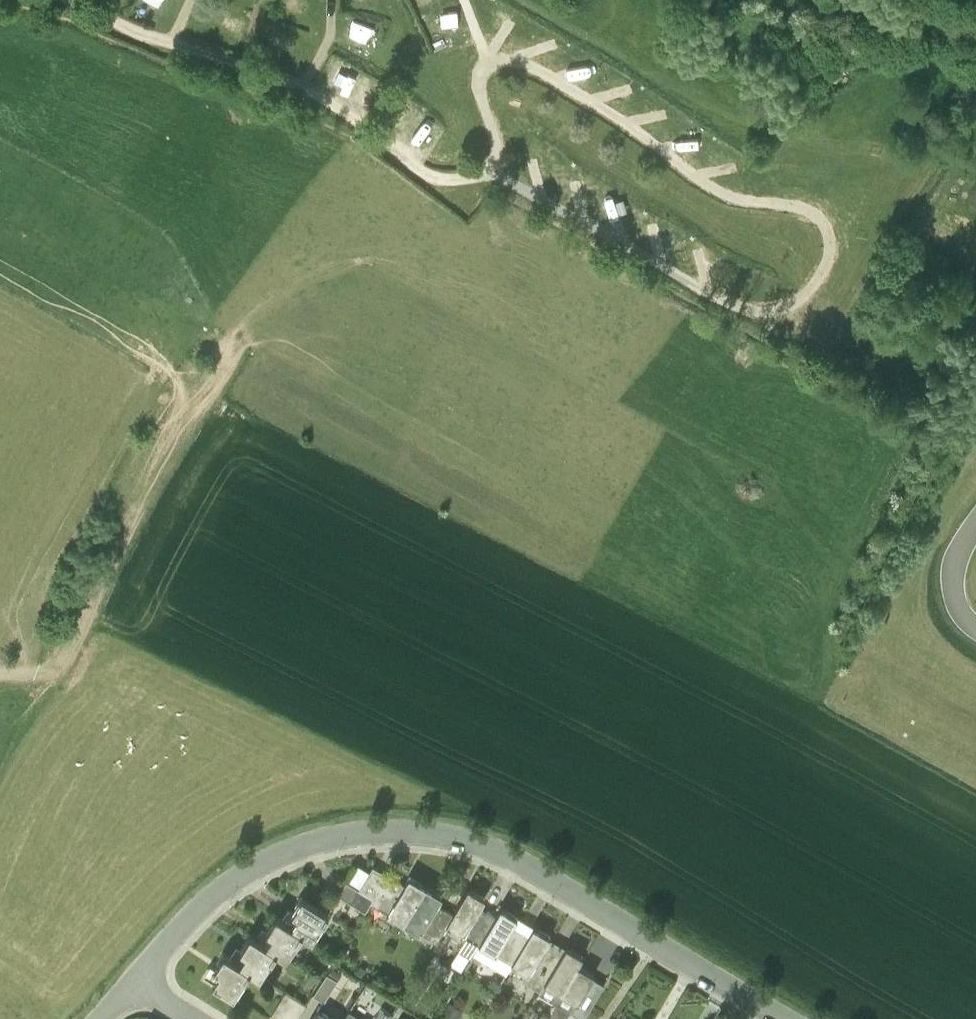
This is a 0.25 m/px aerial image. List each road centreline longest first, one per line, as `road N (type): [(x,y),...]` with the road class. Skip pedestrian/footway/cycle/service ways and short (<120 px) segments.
road 1 (residential): [(785,1018),(502,854),(414,834),(329,838),(289,850),(210,900),(142,977)]

